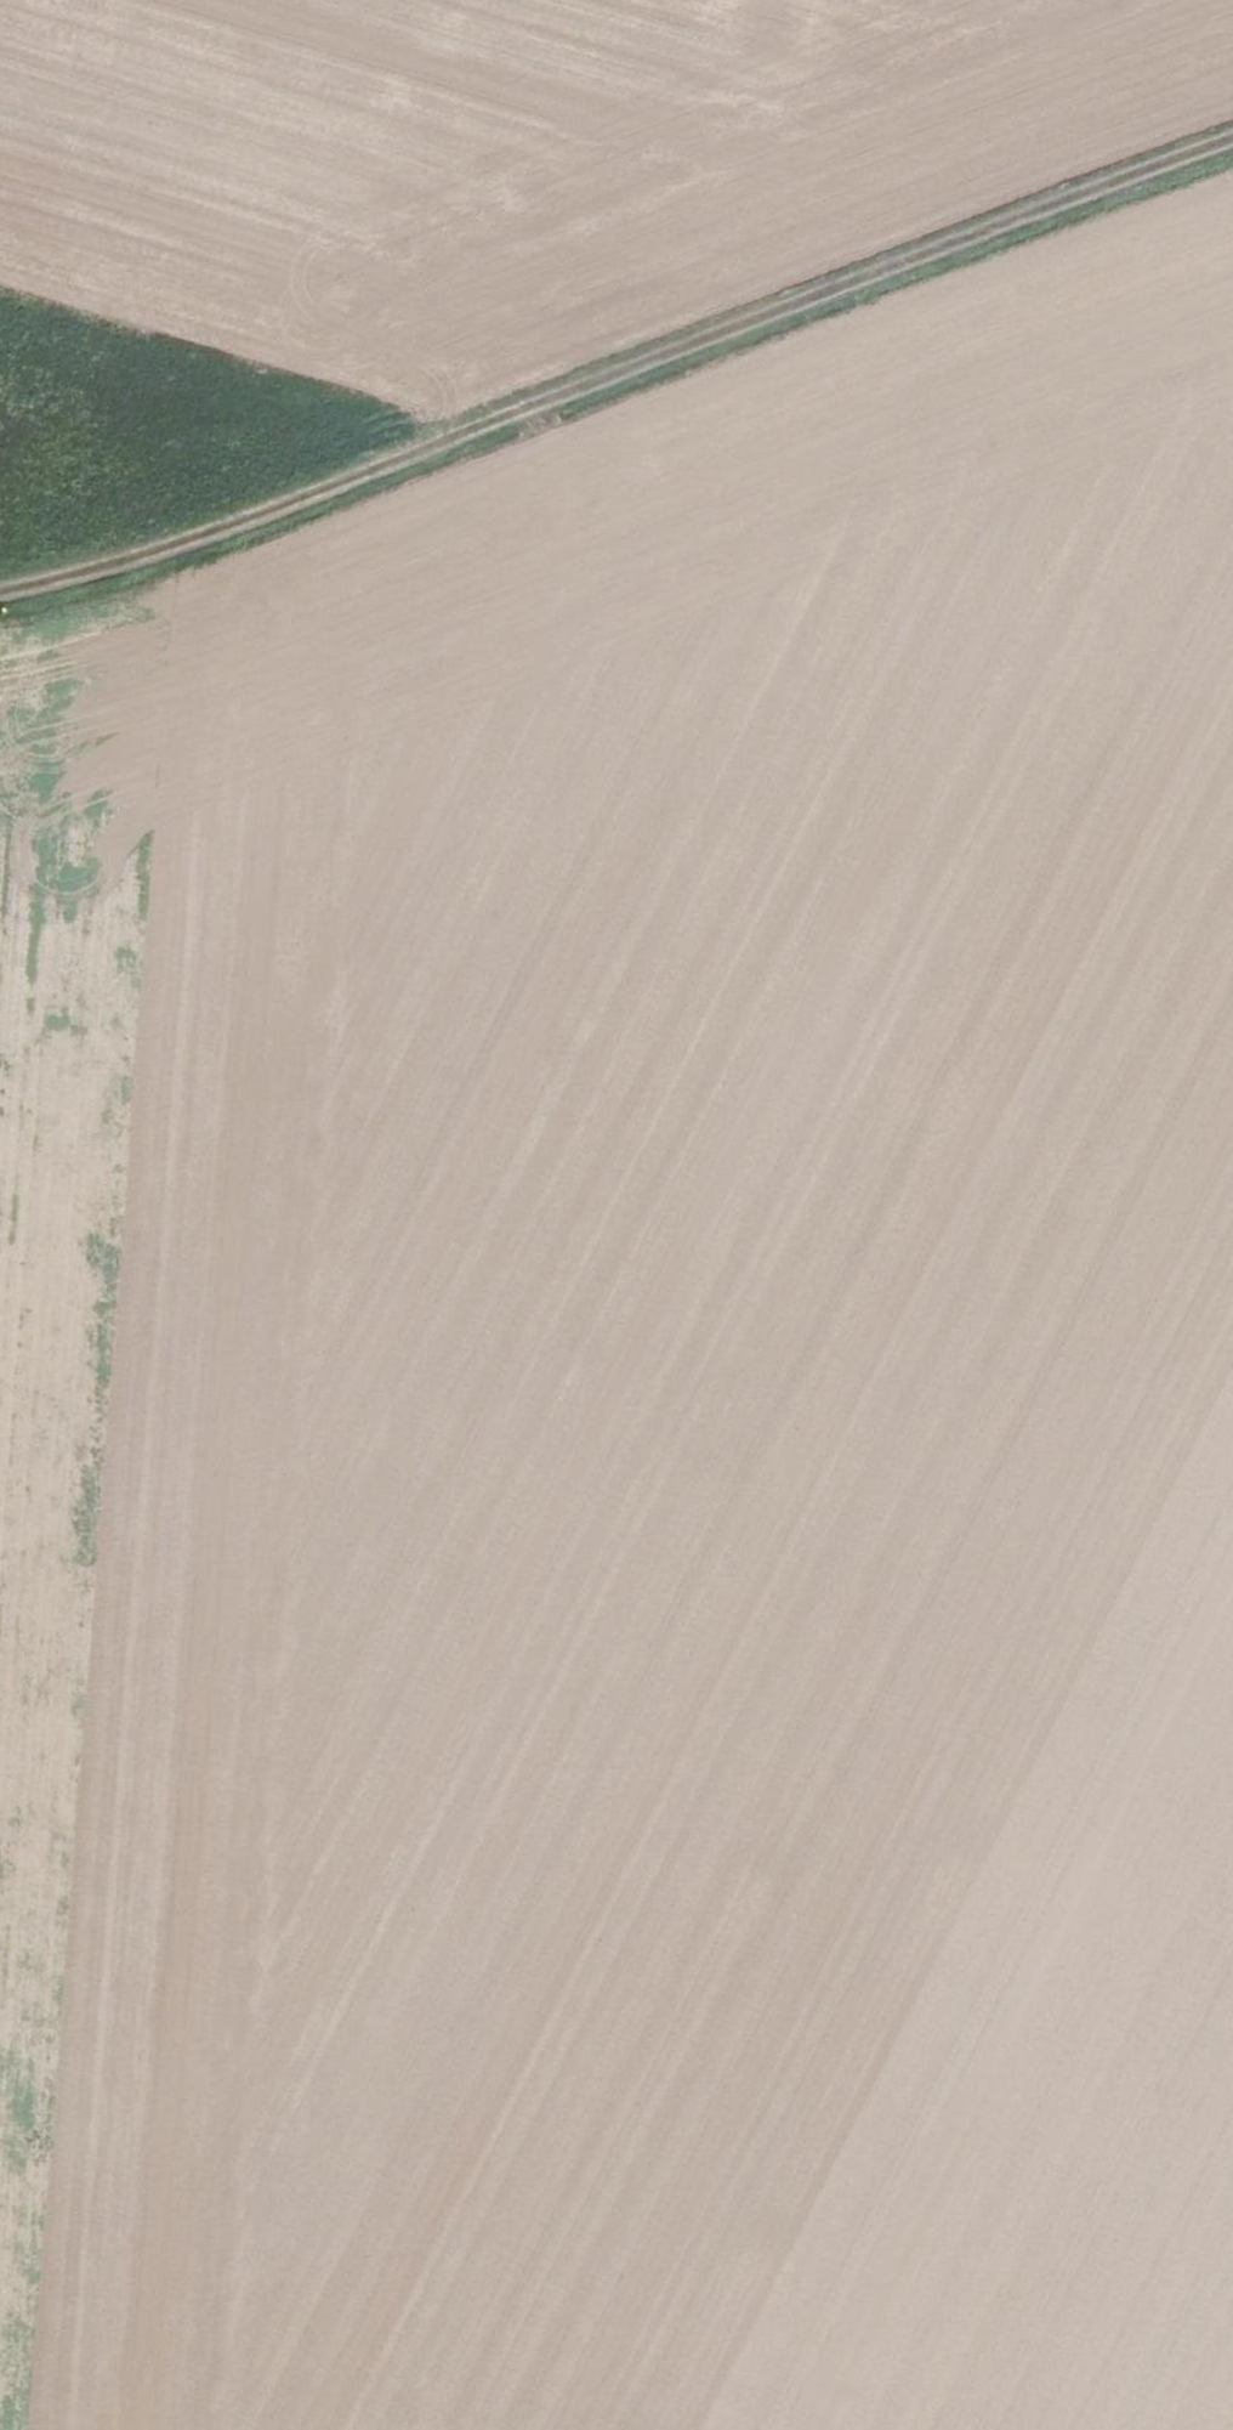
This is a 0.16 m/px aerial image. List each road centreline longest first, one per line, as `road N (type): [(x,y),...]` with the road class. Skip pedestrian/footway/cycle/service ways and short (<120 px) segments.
road 1 (track): [(1232,147),(303,499),(0,596)]

